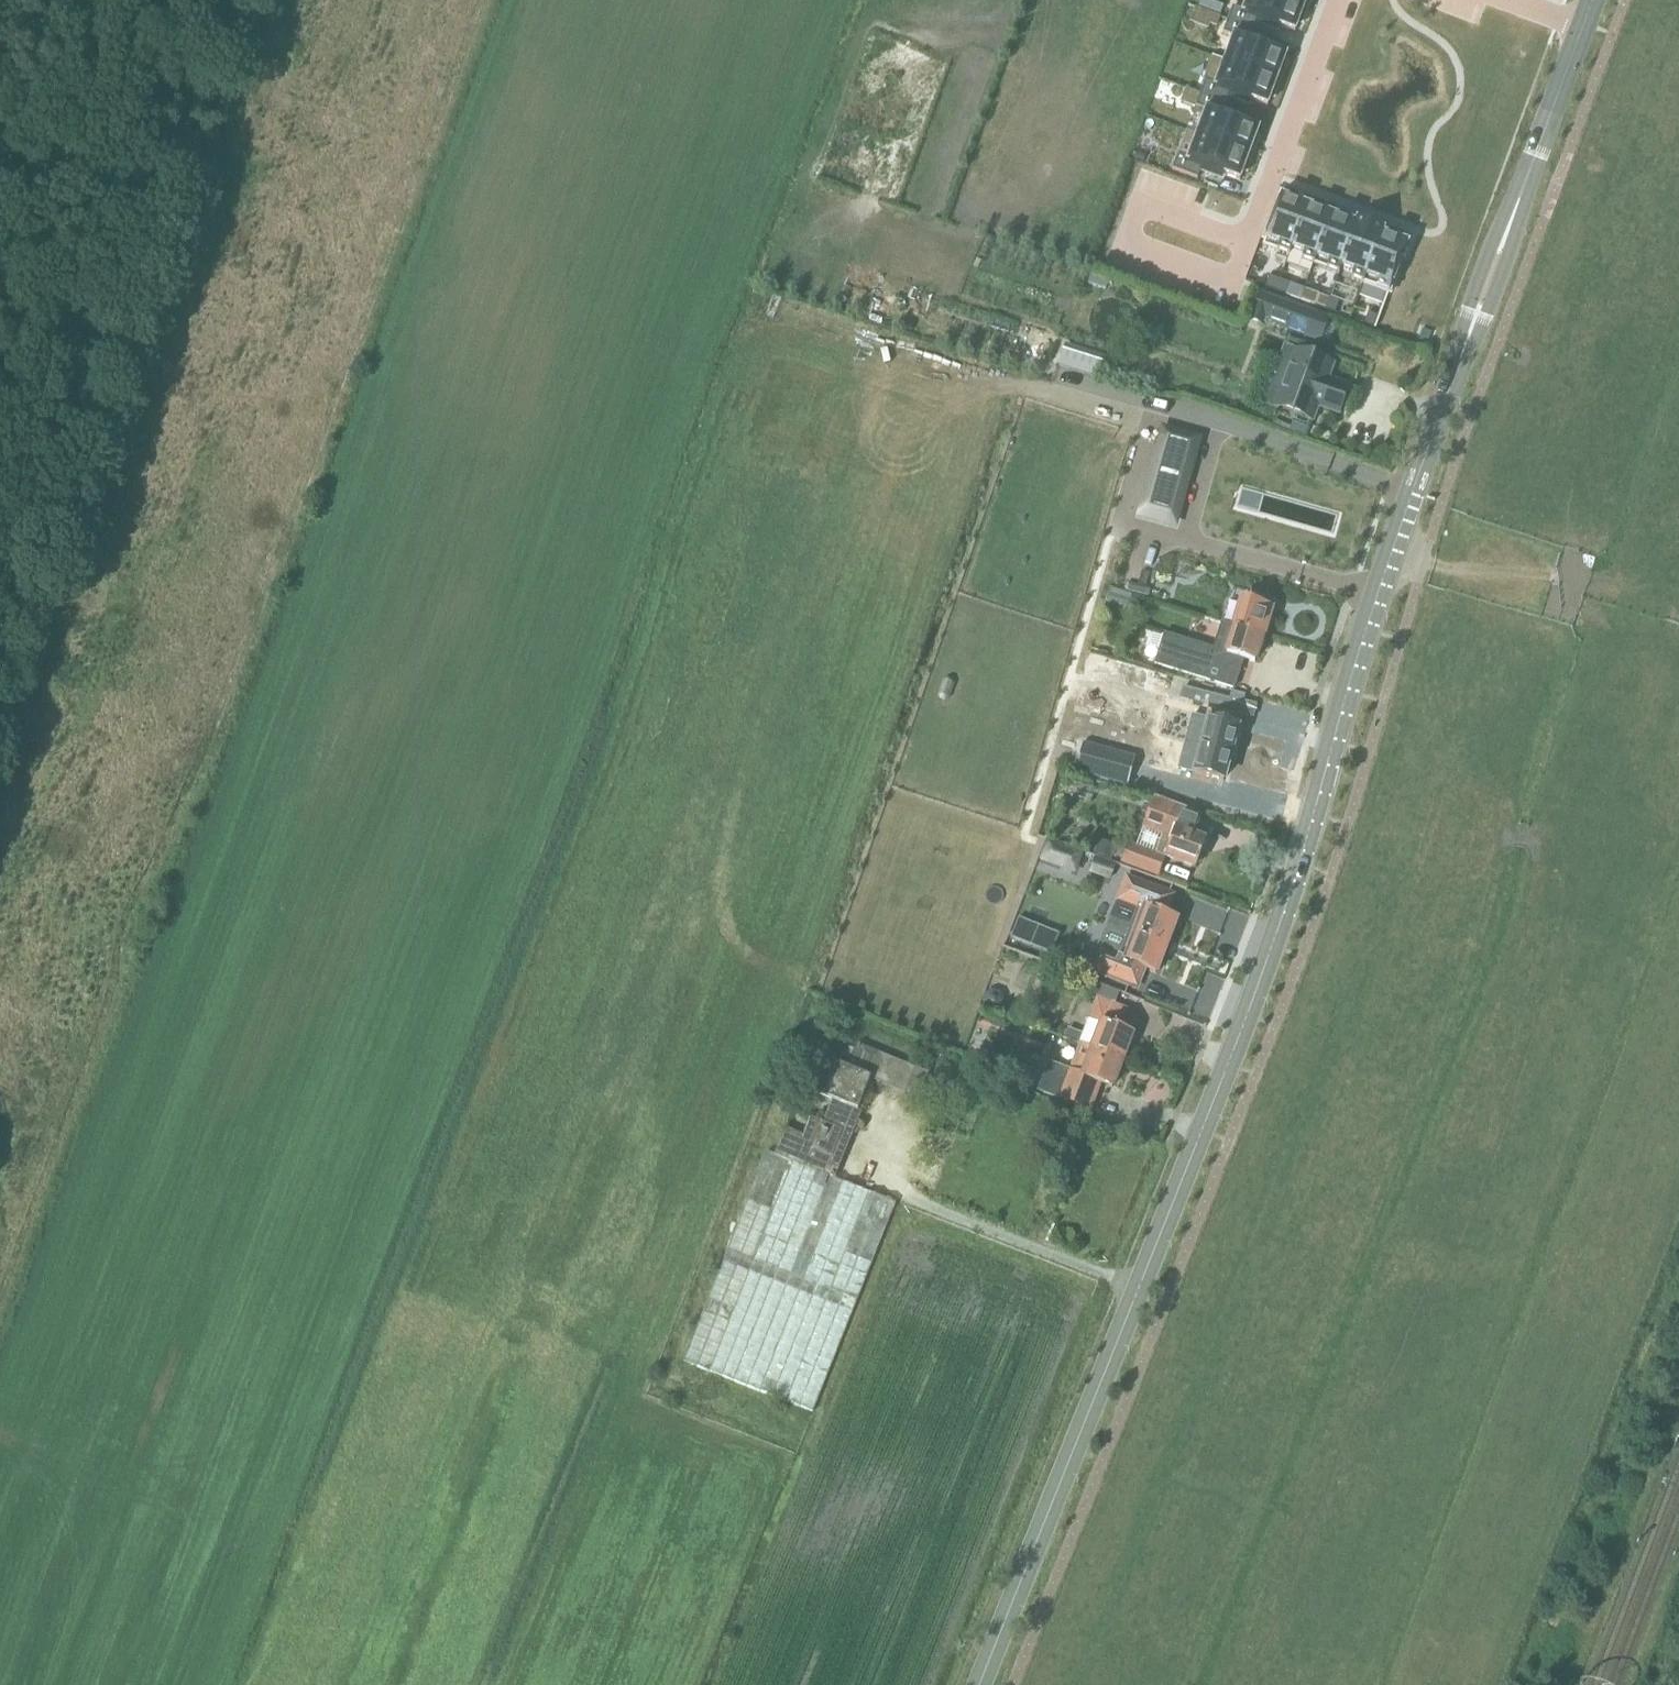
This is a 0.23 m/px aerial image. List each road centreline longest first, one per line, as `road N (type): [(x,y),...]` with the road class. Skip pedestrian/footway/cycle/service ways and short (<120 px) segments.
road 1 (track): [(47,1684),(199,1298),(681,0)]
road 2 (secondary): [(980,1684),(1258,990),(1388,564),(1472,334)]
road 3 (track): [(796,1027),(819,1037),(841,1026),(939,1068),(917,1202),(1139,1288)]
road 4 (track): [(913,350),(1133,415),(1188,410),(1414,493)]
road 5 (track): [(303,1550),(0,1433)]
road 6 (residential): [(1249,244),(1339,0)]
road 7 (secondary): [(1511,225),(1586,24)]
road 8 (track): [(1561,577),(1444,567),(1392,552)]

